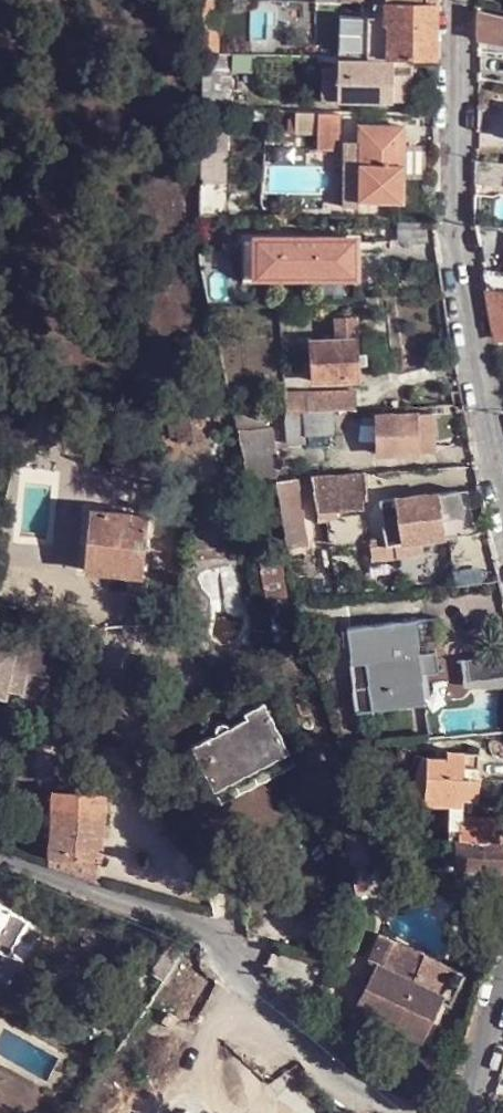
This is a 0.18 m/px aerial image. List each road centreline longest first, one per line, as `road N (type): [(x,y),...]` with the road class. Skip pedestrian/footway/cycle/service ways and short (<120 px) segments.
road 1 (residential): [(0,860),(223,932),(237,961),(359,1088),(407,1112)]
road 2 (residential): [(457,0),(451,224),(502,474)]
road 3 (residential): [(502,980),(459,1112)]

